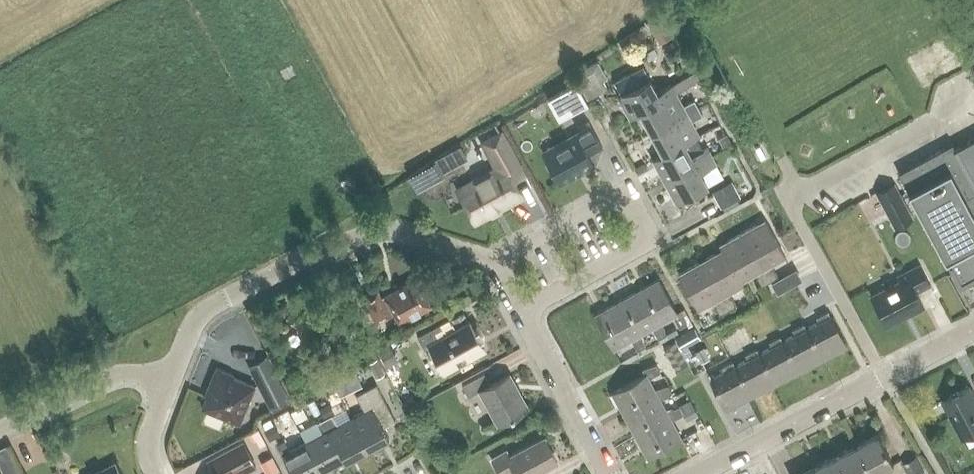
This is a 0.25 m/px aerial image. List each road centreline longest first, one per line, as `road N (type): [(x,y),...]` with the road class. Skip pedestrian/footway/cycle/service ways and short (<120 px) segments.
road 1 (residential): [(495,262),(407,233),(358,239),(201,315),(170,384)]
road 2 (residential): [(523,311),(636,249),(644,229),(630,204),(610,200),(495,262)]
road 3 (residential): [(700,473),(973,332)]
road 4 (residential): [(523,311),(611,473)]
road 5 (residential): [(0,432),(103,381),(146,376),(170,384)]

